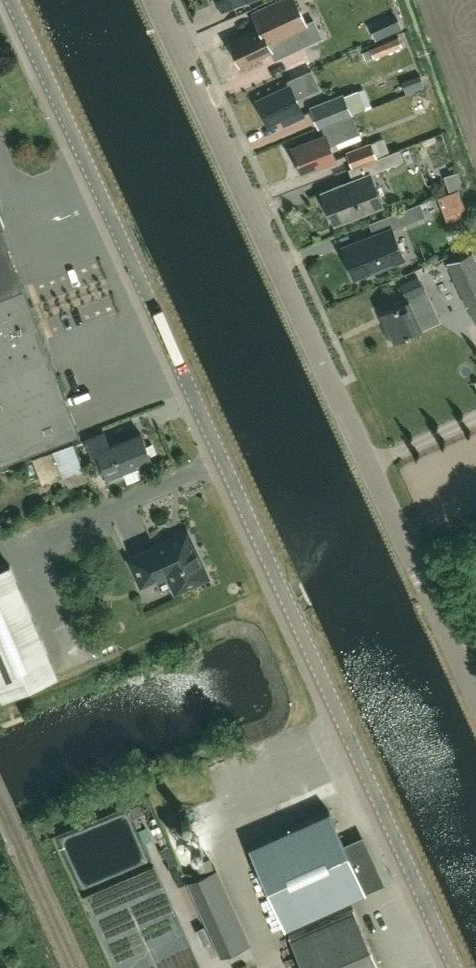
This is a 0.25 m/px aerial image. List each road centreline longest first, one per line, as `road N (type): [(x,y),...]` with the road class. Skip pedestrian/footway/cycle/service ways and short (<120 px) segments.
road 1 (tertiary): [(456,967),(11,0)]
road 2 (unclassified): [(475,698),(153,0)]

